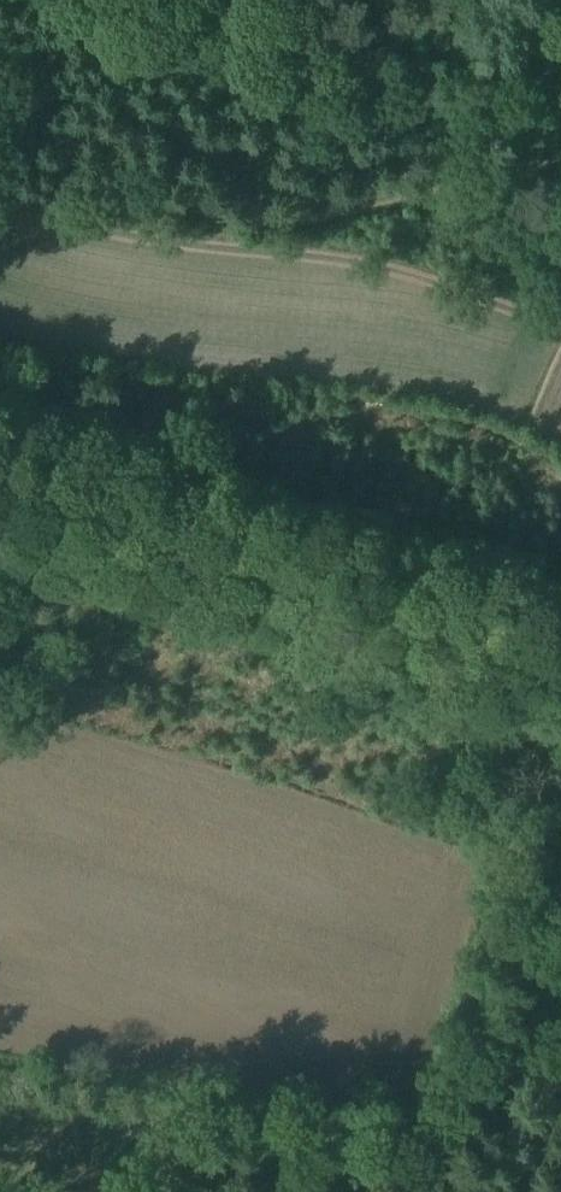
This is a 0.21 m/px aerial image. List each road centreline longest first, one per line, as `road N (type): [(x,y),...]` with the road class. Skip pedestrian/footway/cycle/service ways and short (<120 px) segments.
road 1 (track): [(0,49),(30,151),(65,199),(267,223),(506,164)]
road 2 (track): [(0,472),(487,638)]
road 3 (track): [(487,638),(551,661),(500,813),(560,905)]

